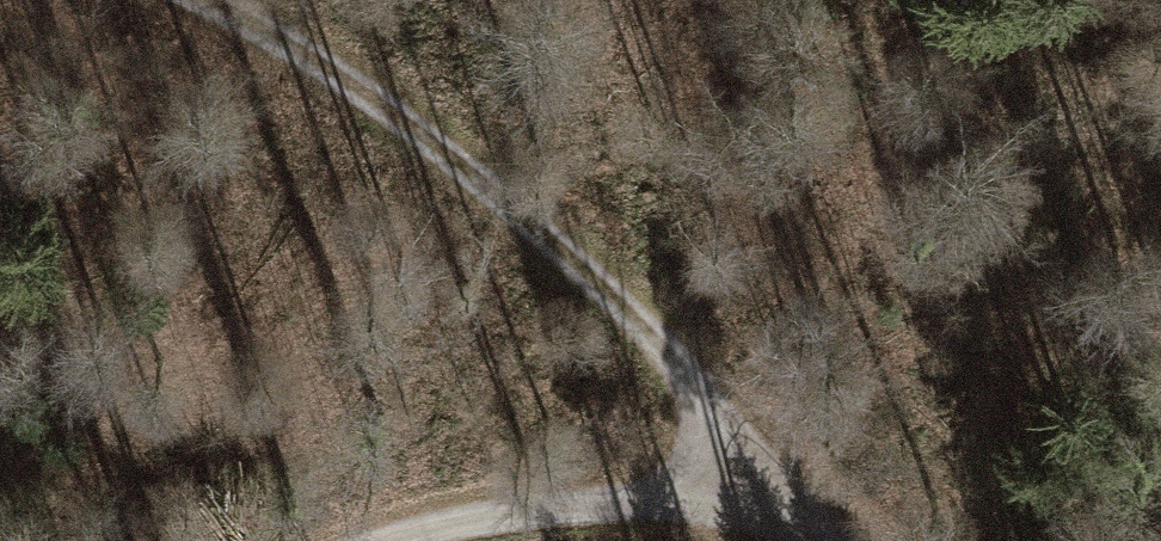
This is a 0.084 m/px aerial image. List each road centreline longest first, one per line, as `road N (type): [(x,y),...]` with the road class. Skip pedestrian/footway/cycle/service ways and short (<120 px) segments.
road 1 (track): [(234,0),(514,214),(763,470)]
road 2 (track): [(847,540),(763,470),(576,498),(396,540)]

